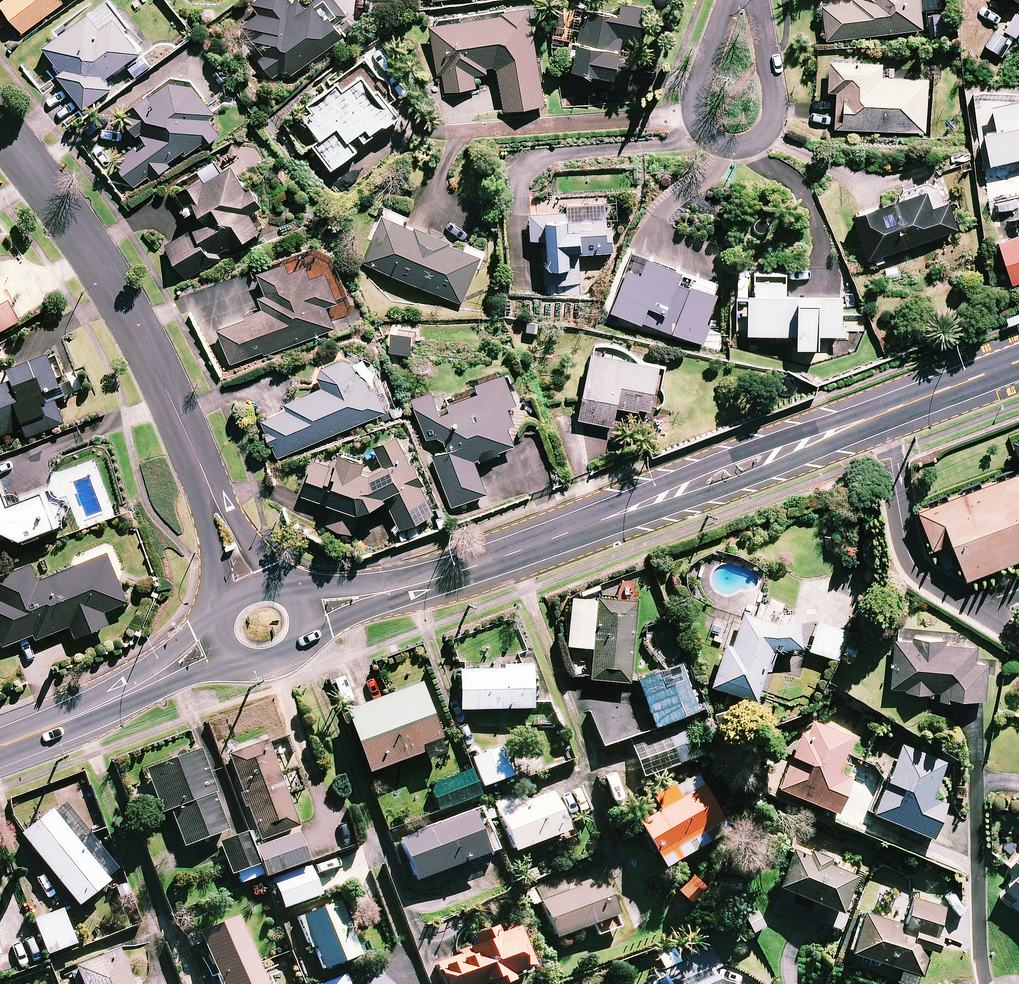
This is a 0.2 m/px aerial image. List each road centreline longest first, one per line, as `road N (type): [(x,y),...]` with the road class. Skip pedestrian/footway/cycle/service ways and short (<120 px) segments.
road 1 (secondary): [(1018,361),(480,565),(298,613)]
road 2 (tertiary): [(0,129),(112,281),(254,583)]
road 3 (residential): [(754,0),(776,97),(774,122),(760,141),(741,147),(705,137),(693,104),(721,12)]
road 4 (secondary): [(226,637),(74,719),(0,746)]

